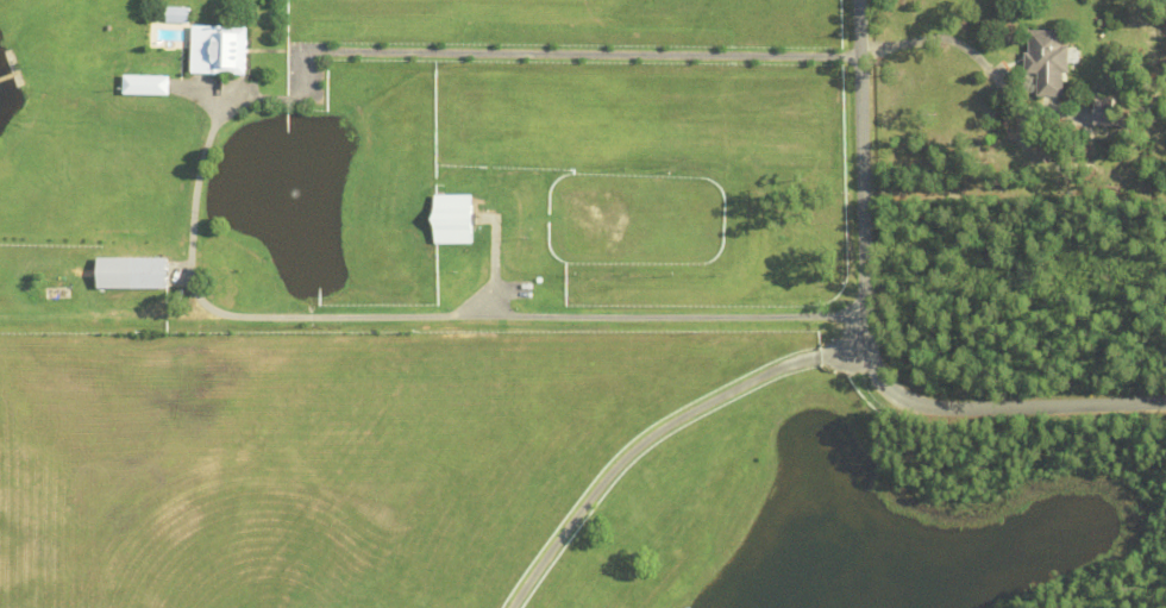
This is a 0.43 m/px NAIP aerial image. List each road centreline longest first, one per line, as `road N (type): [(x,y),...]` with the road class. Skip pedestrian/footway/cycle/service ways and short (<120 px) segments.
road 1 (residential): [(1165,403),(935,408),(888,387),(869,316),(859,0)]
road 2 (residential): [(217,312),(869,316)]

